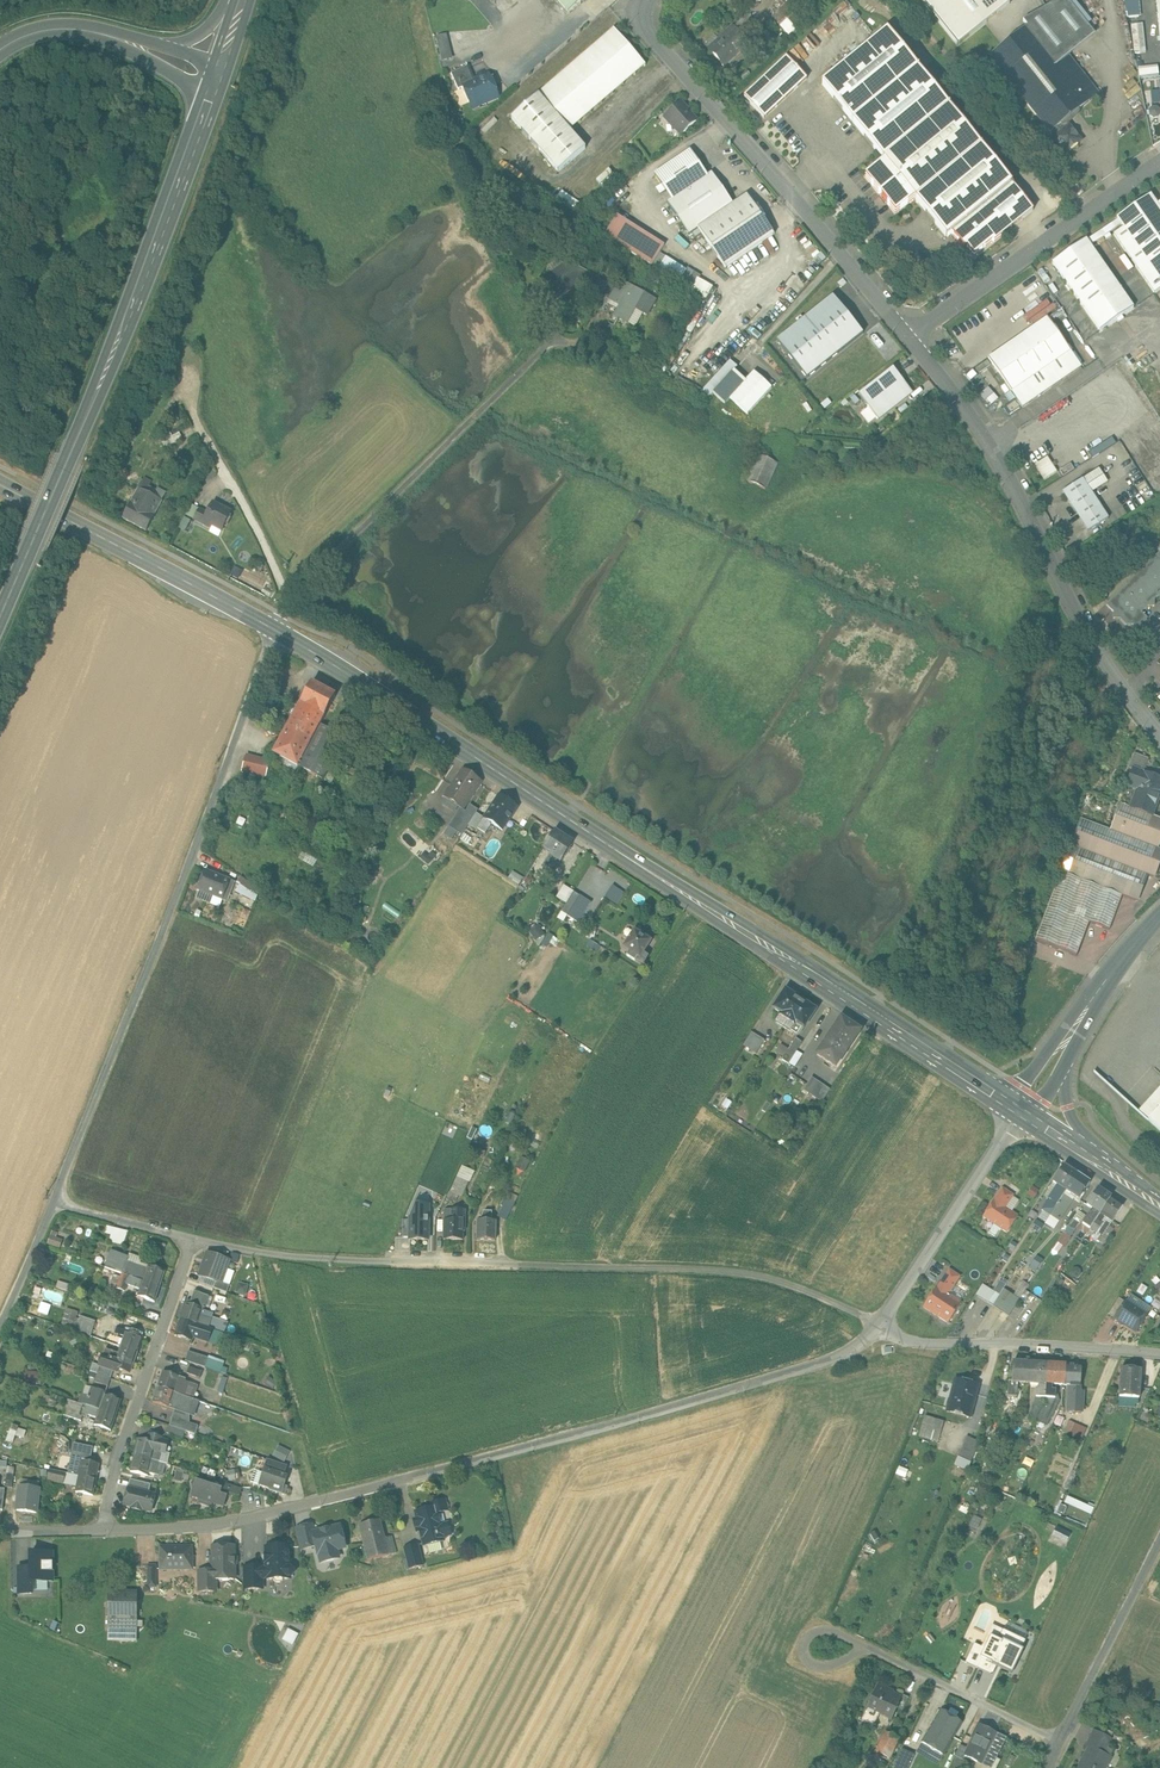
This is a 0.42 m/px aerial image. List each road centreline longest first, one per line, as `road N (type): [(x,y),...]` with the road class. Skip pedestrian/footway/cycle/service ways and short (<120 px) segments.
road 1 (secondary): [(1024,1115),(276,631)]
road 2 (unclassified): [(104,1532),(246,1524),(839,1357),(880,1324)]
road 3 (unclassified): [(195,1238),(376,1262),(707,1270),(814,1293),(880,1324)]
road 4 (unclassified): [(57,1199),(276,631)]
road 5 (primary): [(215,75),(123,330),(0,623)]
road 6 (residential): [(907,339),(1012,483),(1100,661),(1159,733)]
road 7 (residential): [(641,1),(637,16),(650,35),(907,339)]
road 8 (secondary): [(276,631),(0,483)]
road 9 (unclassified): [(907,339),(1159,161)]
road 10 (residential): [(104,1532),(112,1483),(195,1238)]
road 11 (residential): [(1159,1355),(914,1341),(880,1324)]
road 12 (residential): [(1060,1741),(877,1652),(819,1650)]
road 13 (unclassified): [(880,1324),(1024,1115)]
road 14 (unclassified): [(1060,1741),(1159,1543)]
road 15 (primary): [(161,56),(63,34),(0,56)]
road 16 (residential): [(1159,916),(1105,980),(1067,1041)]
road 17 (unclassified): [(57,1199),(195,1238)]
road 18 (unclassified): [(0,1325),(57,1199)]

